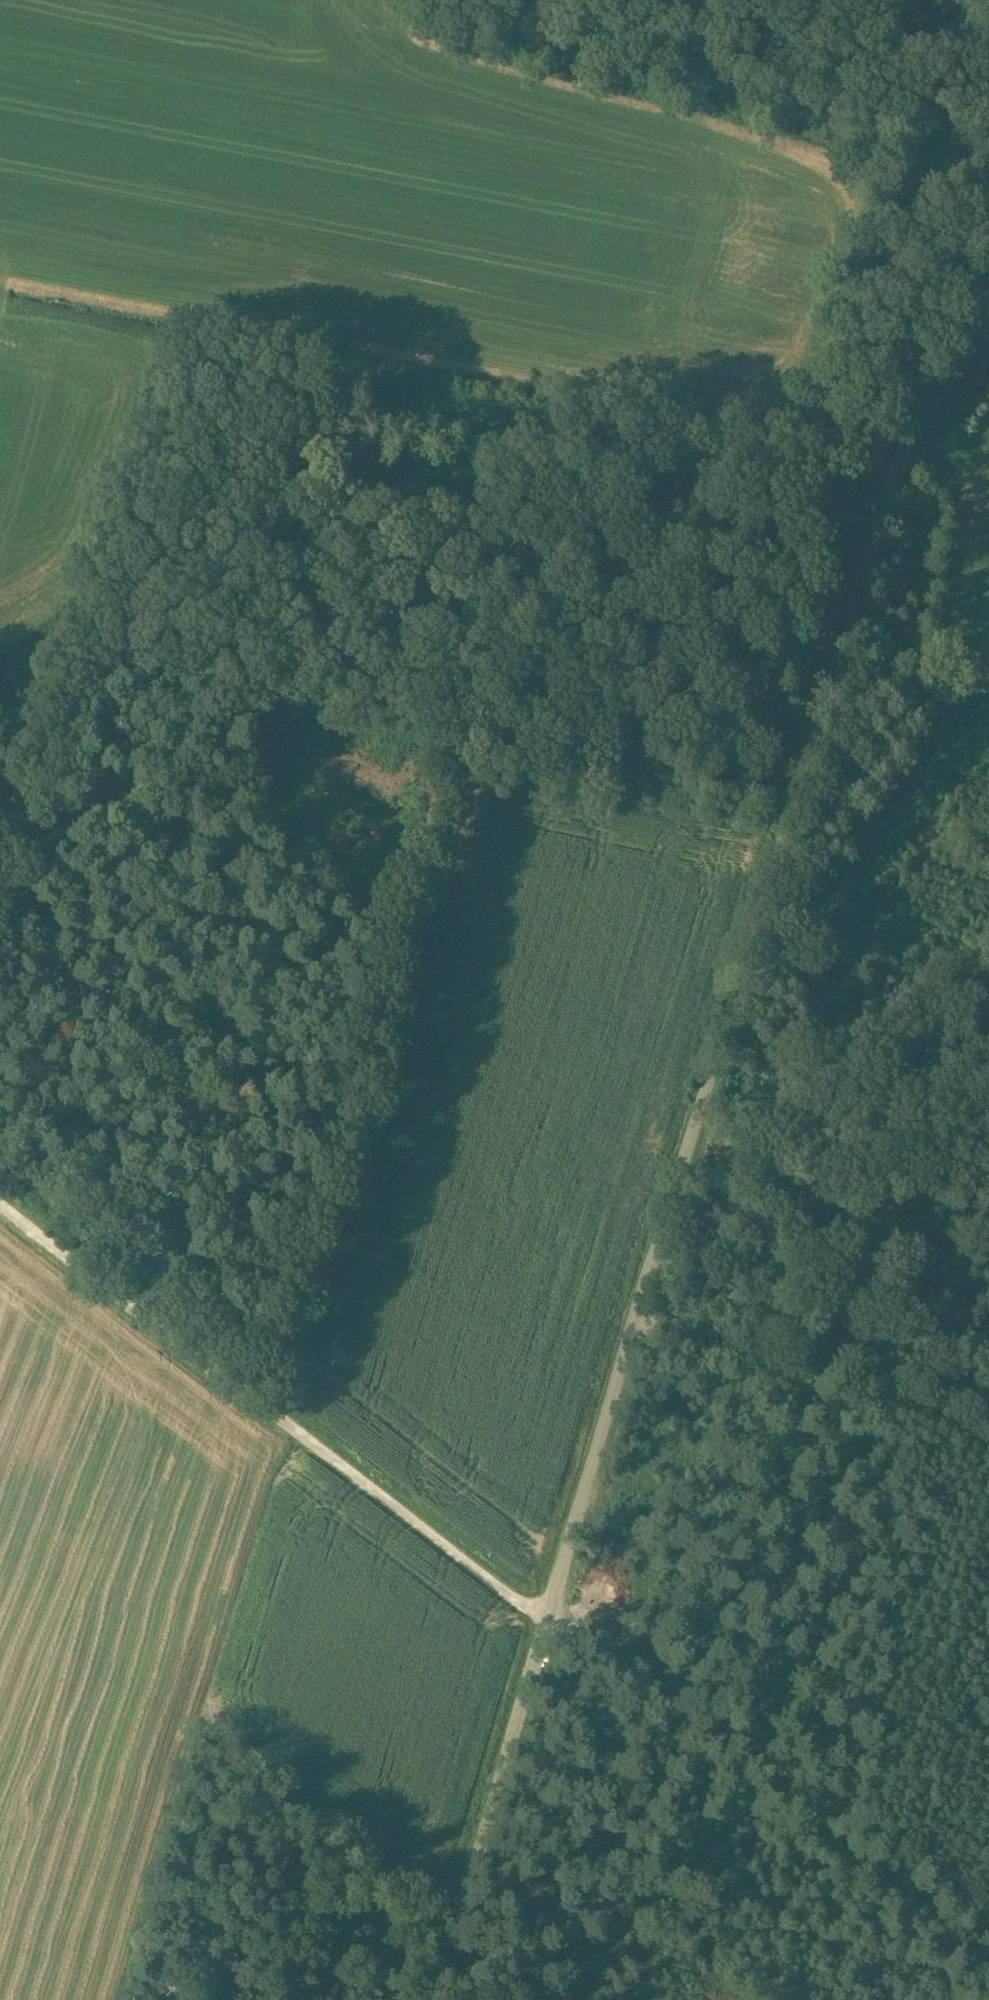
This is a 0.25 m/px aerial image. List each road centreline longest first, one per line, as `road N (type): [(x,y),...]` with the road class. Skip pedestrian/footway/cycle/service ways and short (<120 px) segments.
road 1 (unclassified): [(434,1999),(600,1438),(709,1106),(874,498),(988,317)]
road 2 (track): [(0,1192),(527,1604),(563,1610),(988,1915)]

